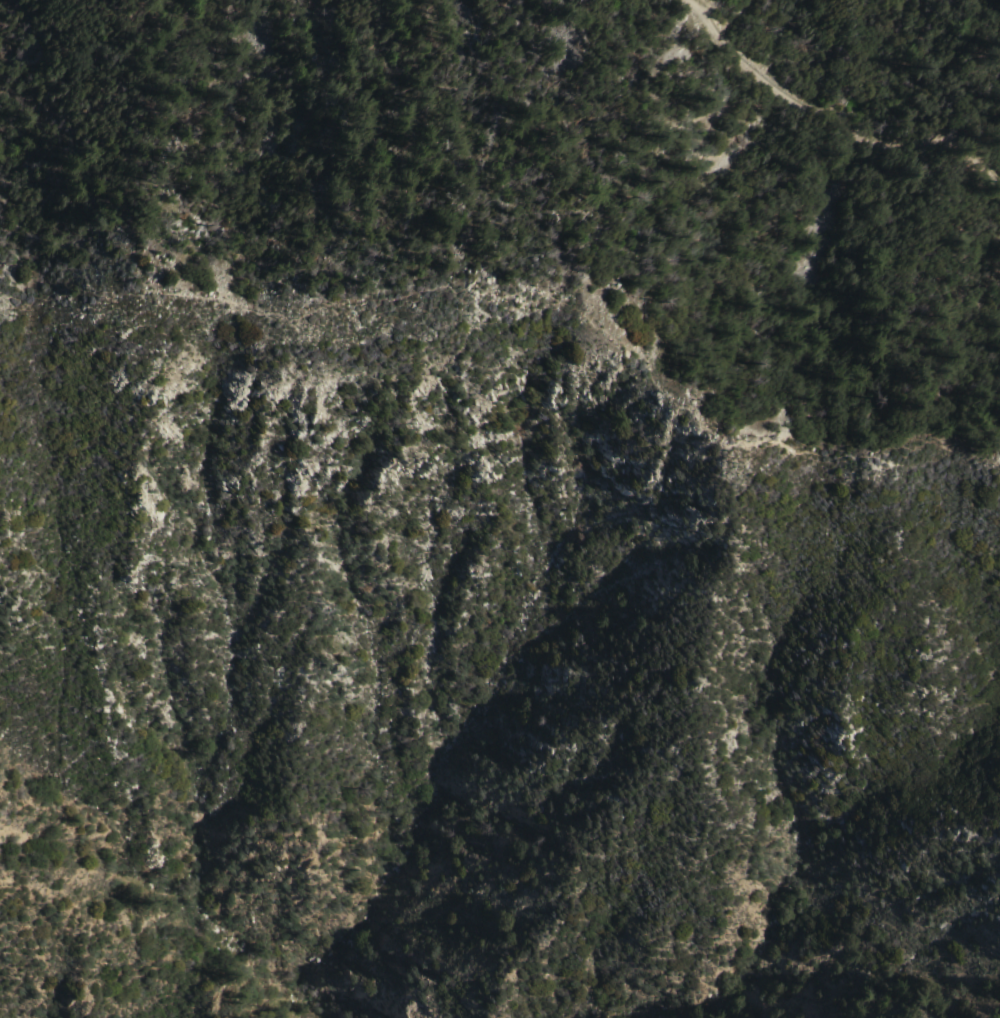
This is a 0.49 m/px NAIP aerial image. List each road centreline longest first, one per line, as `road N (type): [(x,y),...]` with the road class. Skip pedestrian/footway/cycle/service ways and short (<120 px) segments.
road 1 (track): [(999,171),(967,145),(879,134),(814,107),(685,0)]

